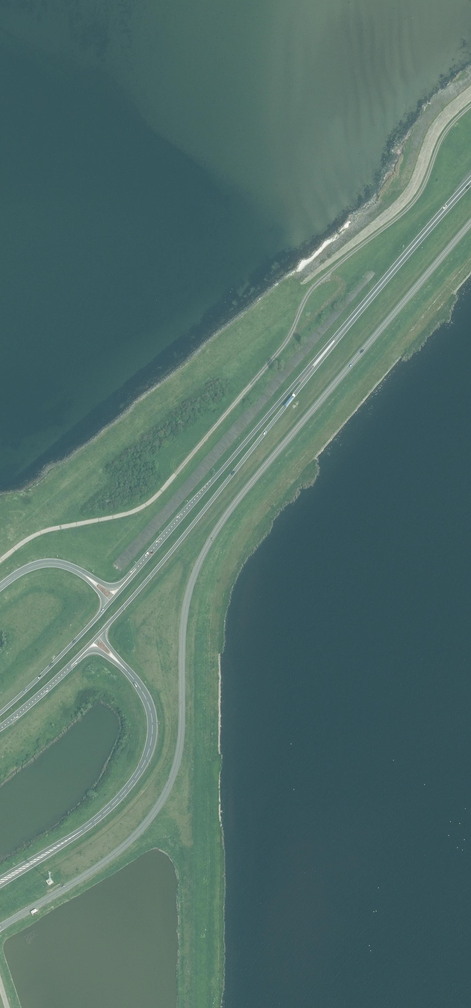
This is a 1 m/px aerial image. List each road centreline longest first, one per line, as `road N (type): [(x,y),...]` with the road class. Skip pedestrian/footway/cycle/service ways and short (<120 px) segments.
road 1 (tertiary): [(0,927),(93,870),(151,816),(178,757),(184,615),(205,551),(249,486),(470,222)]
road 2 (trunk): [(102,631),(356,314)]
road 3 (trunk): [(356,314),(123,586)]
road 4 (trunk): [(120,663),(152,710),(142,769),(95,821),(0,882)]
road 5 (trunk): [(356,314),(470,183)]
road 6 (trunk): [(105,608),(0,714)]

